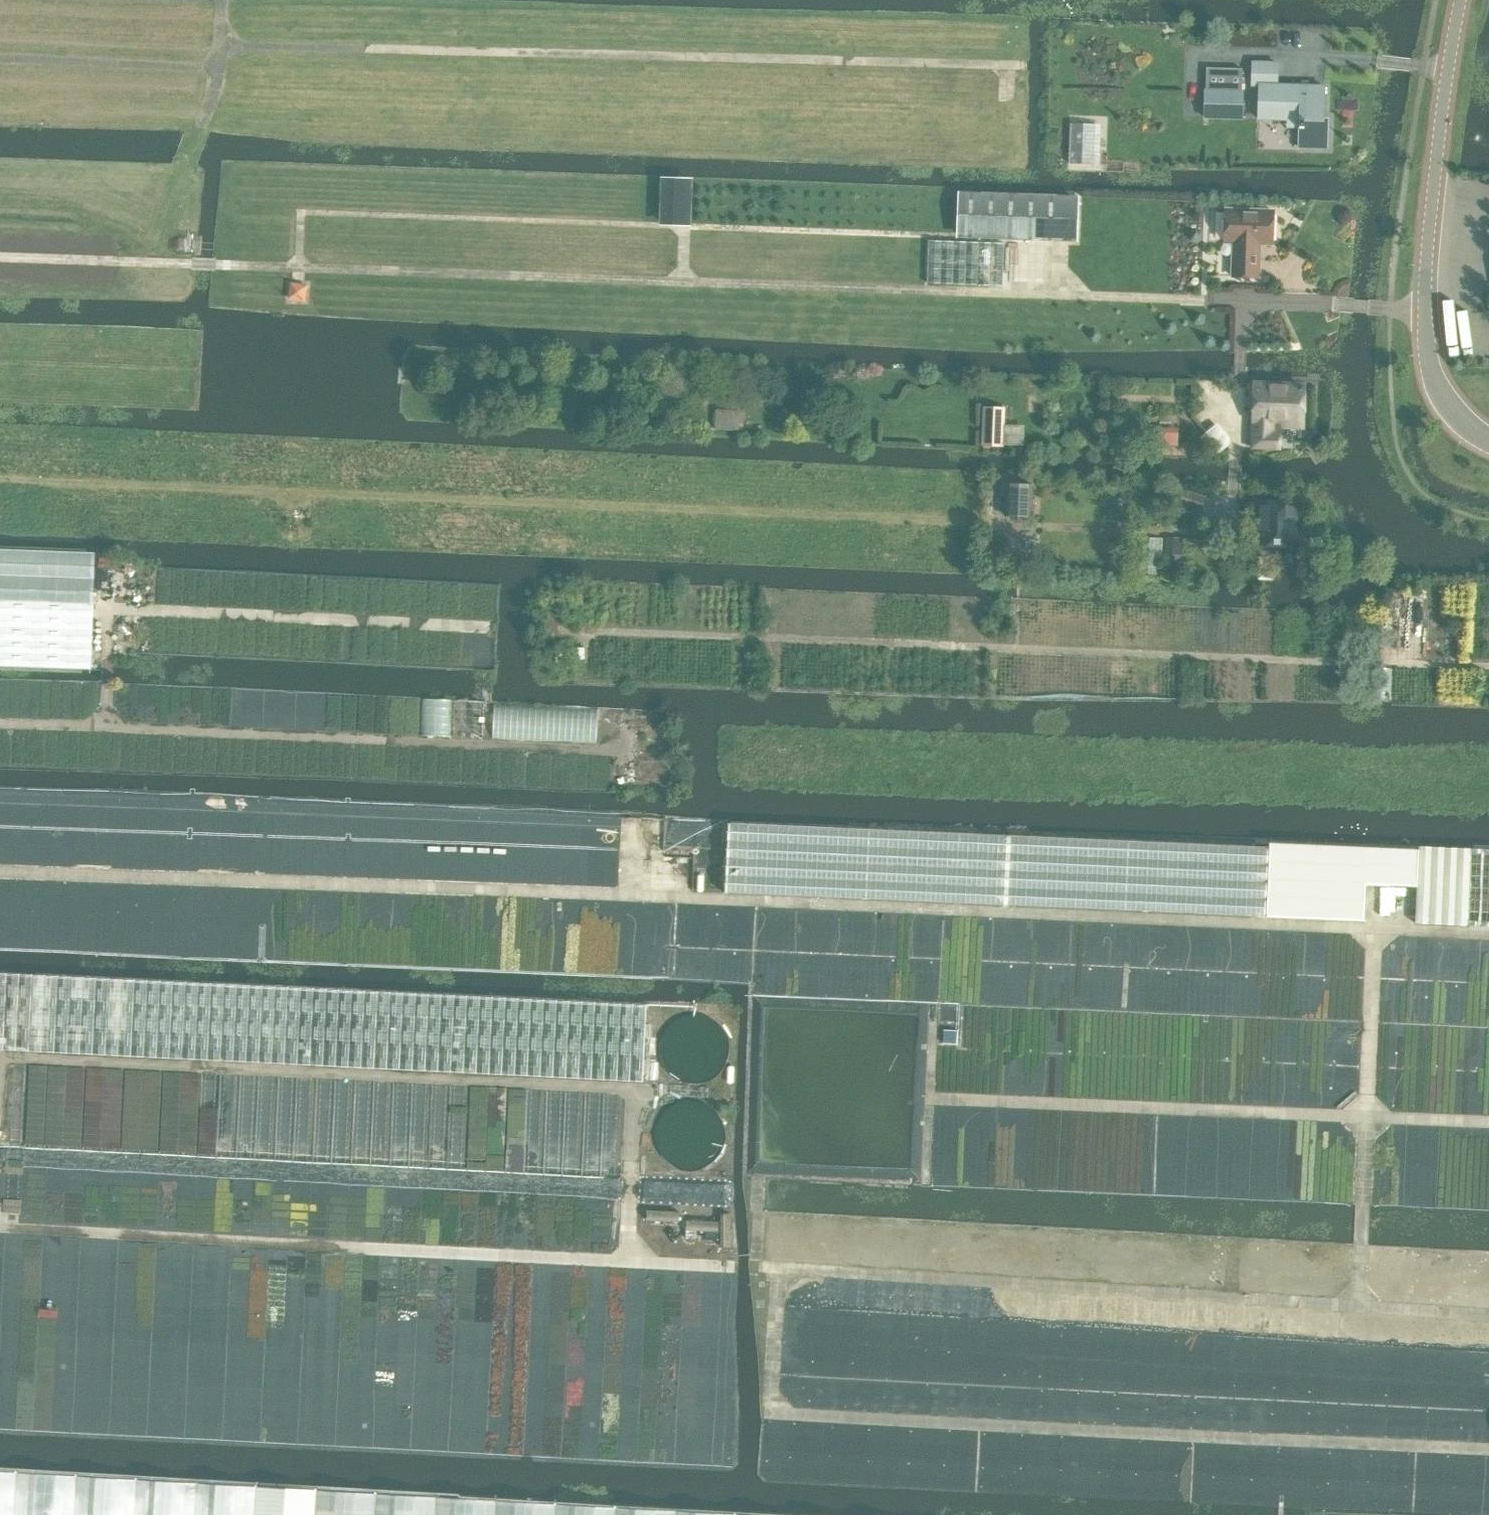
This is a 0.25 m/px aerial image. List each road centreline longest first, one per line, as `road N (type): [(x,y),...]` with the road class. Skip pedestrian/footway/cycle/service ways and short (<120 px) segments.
road 1 (track): [(1212,300),(241,265)]
road 2 (residential): [(1488,666),(566,630)]
road 3 (track): [(1378,927),(803,903)]
road 4 (track): [(1488,1123),(939,1100)]
road 5 (tertiary): [(1488,441),(1448,406),(1427,337),(1430,216),(1463,0)]
road 6 (track): [(1369,1117),(1378,927)]

